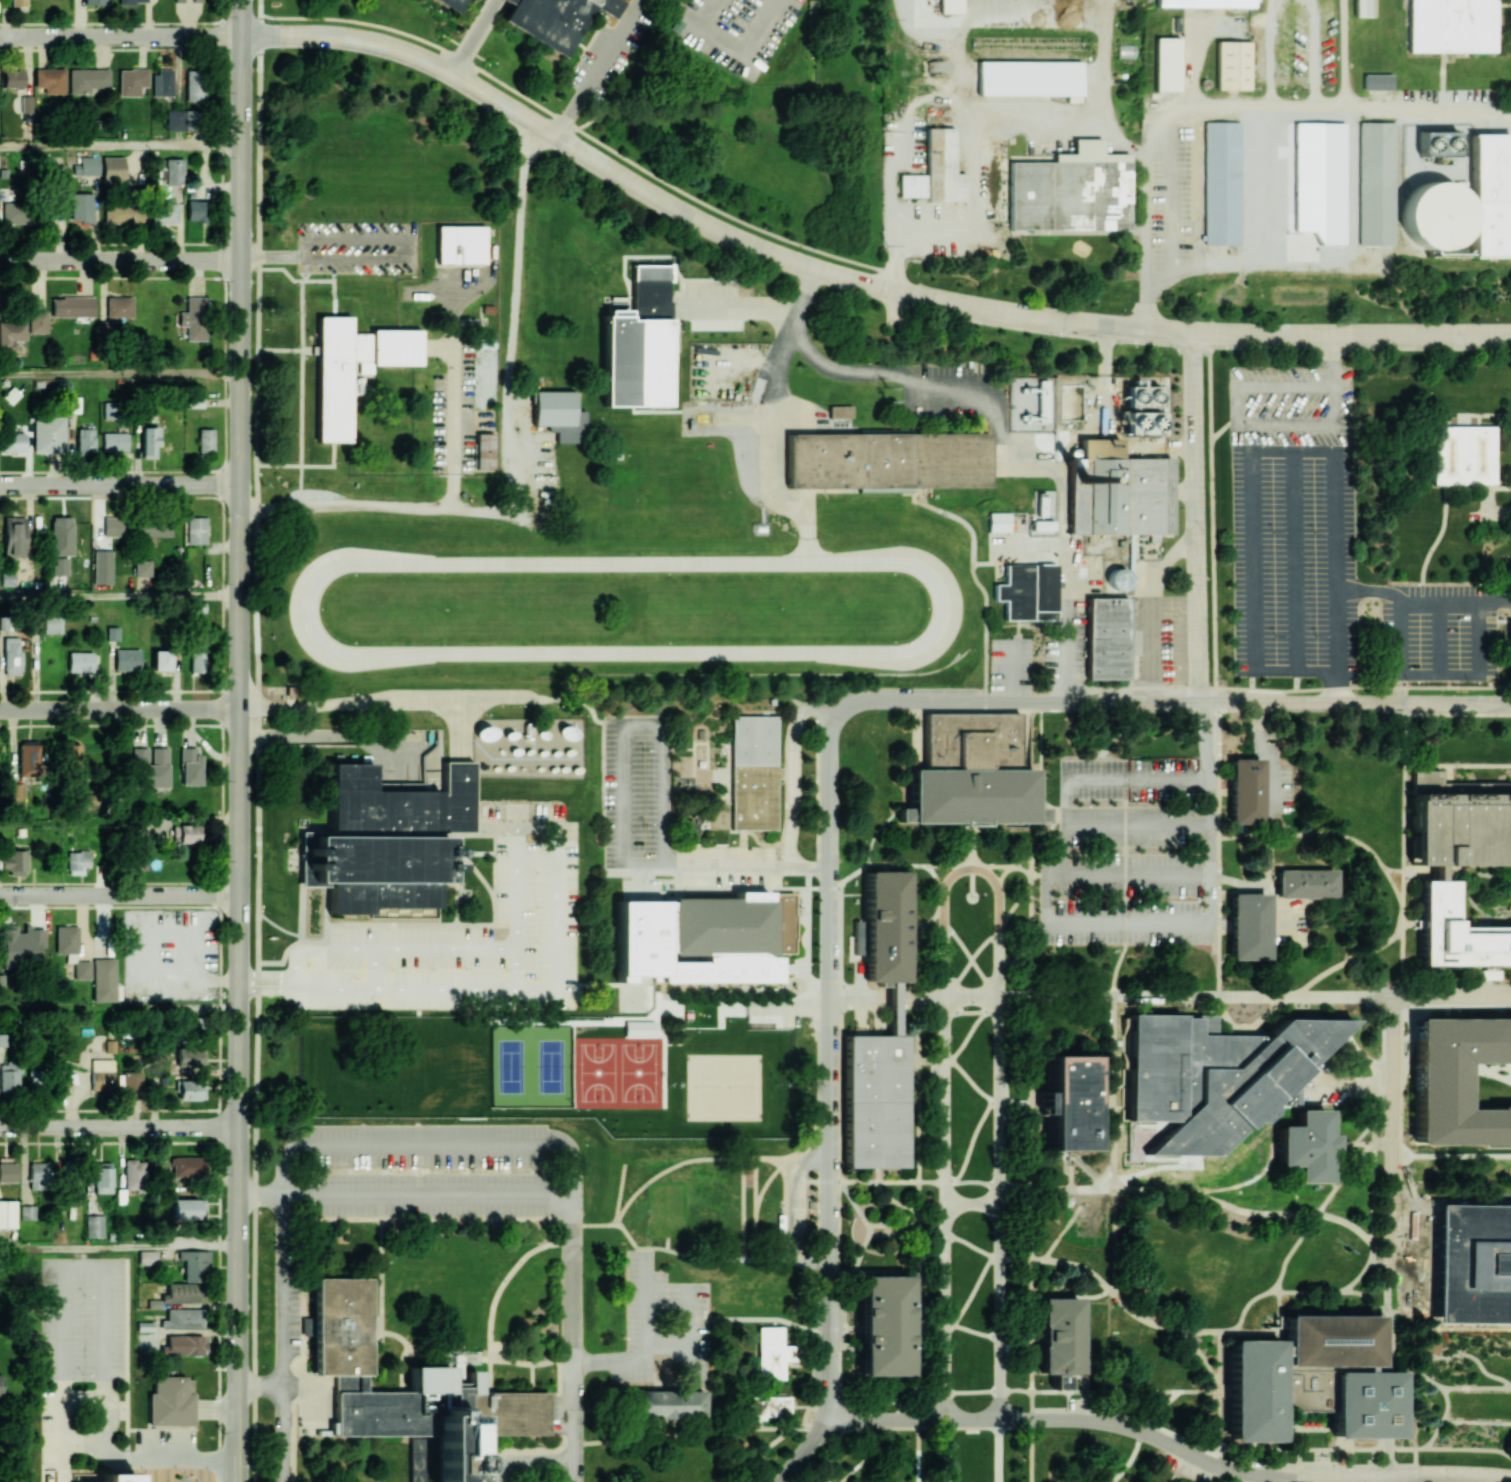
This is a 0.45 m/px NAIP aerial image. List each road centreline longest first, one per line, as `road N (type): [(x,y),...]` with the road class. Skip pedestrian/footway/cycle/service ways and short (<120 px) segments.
road 1 (secondary): [(237,1481),(240,35)]
road 2 (track): [(344,556),(900,556),(934,574),(944,618),(926,647),(899,656),(436,651),(347,658),(317,641),(305,609),(315,573),(344,556)]
road 3 (residential): [(1510,334),(1168,330),(895,290),(814,268),(698,220),(397,48),(327,35),(240,35)]
road 4 (residential): [(831,1421),(1099,1420),(1244,1473),(1510,1480)]
road 5 (residential): [(833,713),(891,700),(1510,703)]
road 6 (residential): [(828,1204),(826,727),(833,713)]
road 7 (residential): [(943,932),(945,1418)]
road 8 (residential): [(1000,1418),(999,994)]
road 9 (residential): [(1194,331),(1198,705)]
road 10 (residential): [(0,484),(240,485)]
road 11 (residential): [(0,36),(240,35)]
road 12 (residential): [(0,260),(240,260)]
road 13 (residential): [(0,711),(239,709)]
road 14 (residential): [(0,896),(239,896)]
road 15 (residential): [(0,1128),(238,1128)]
road 16 (residential): [(831,1421),(828,1204)]
road 17 (residential): [(999,994),(828,994)]
road 18 (residential): [(1389,993),(1390,1134)]
road 19 (residential): [(1510,994),(1389,993)]

